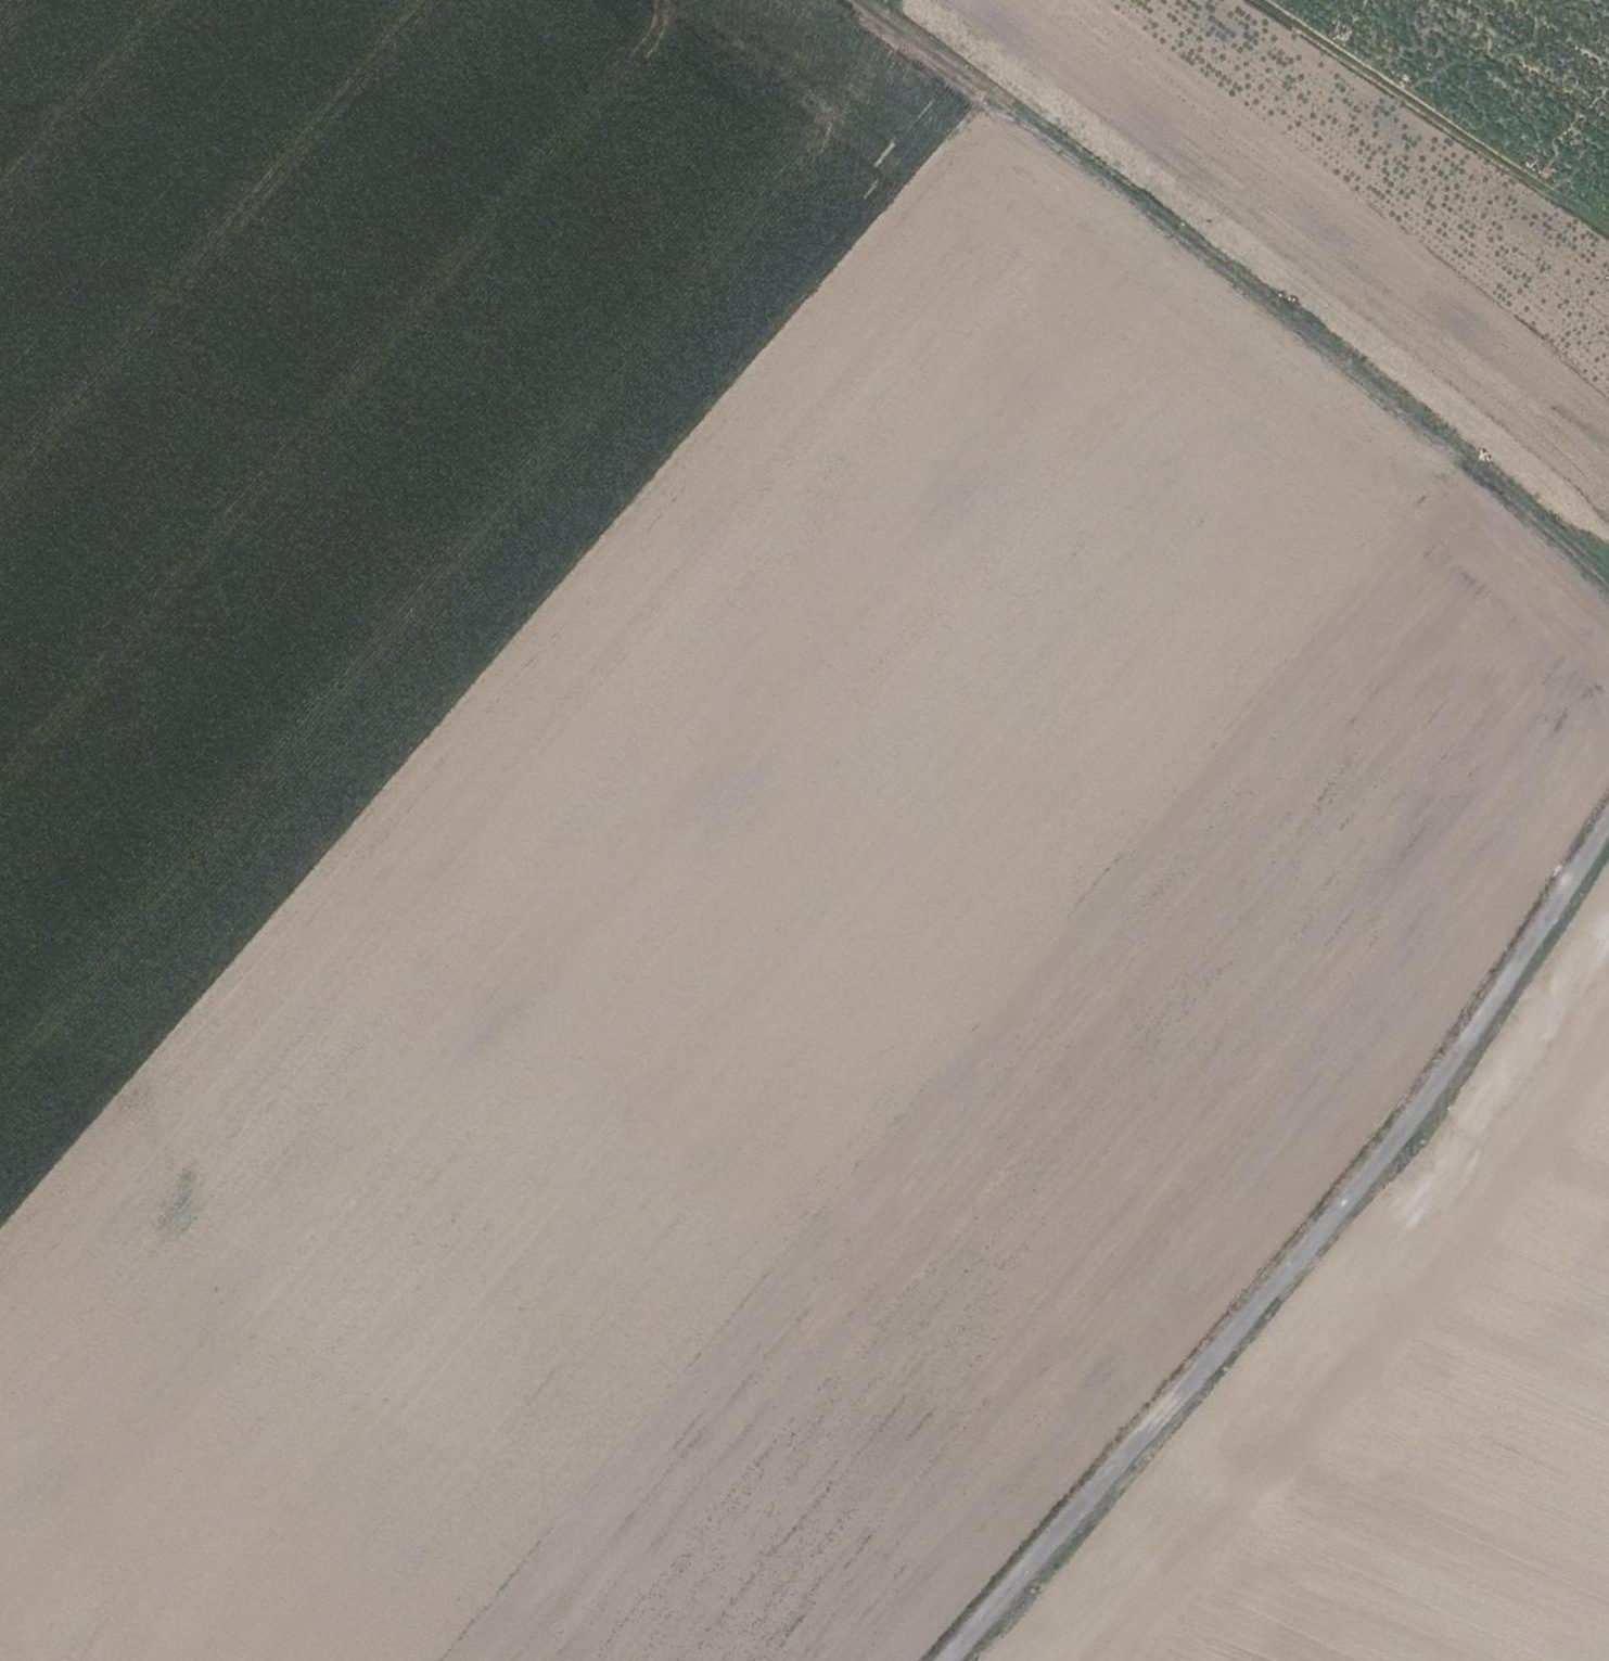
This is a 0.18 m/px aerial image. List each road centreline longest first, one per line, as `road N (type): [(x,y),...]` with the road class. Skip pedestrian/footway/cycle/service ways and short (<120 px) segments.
road 1 (track): [(946,1660),(1374,1173),(1608,810)]

